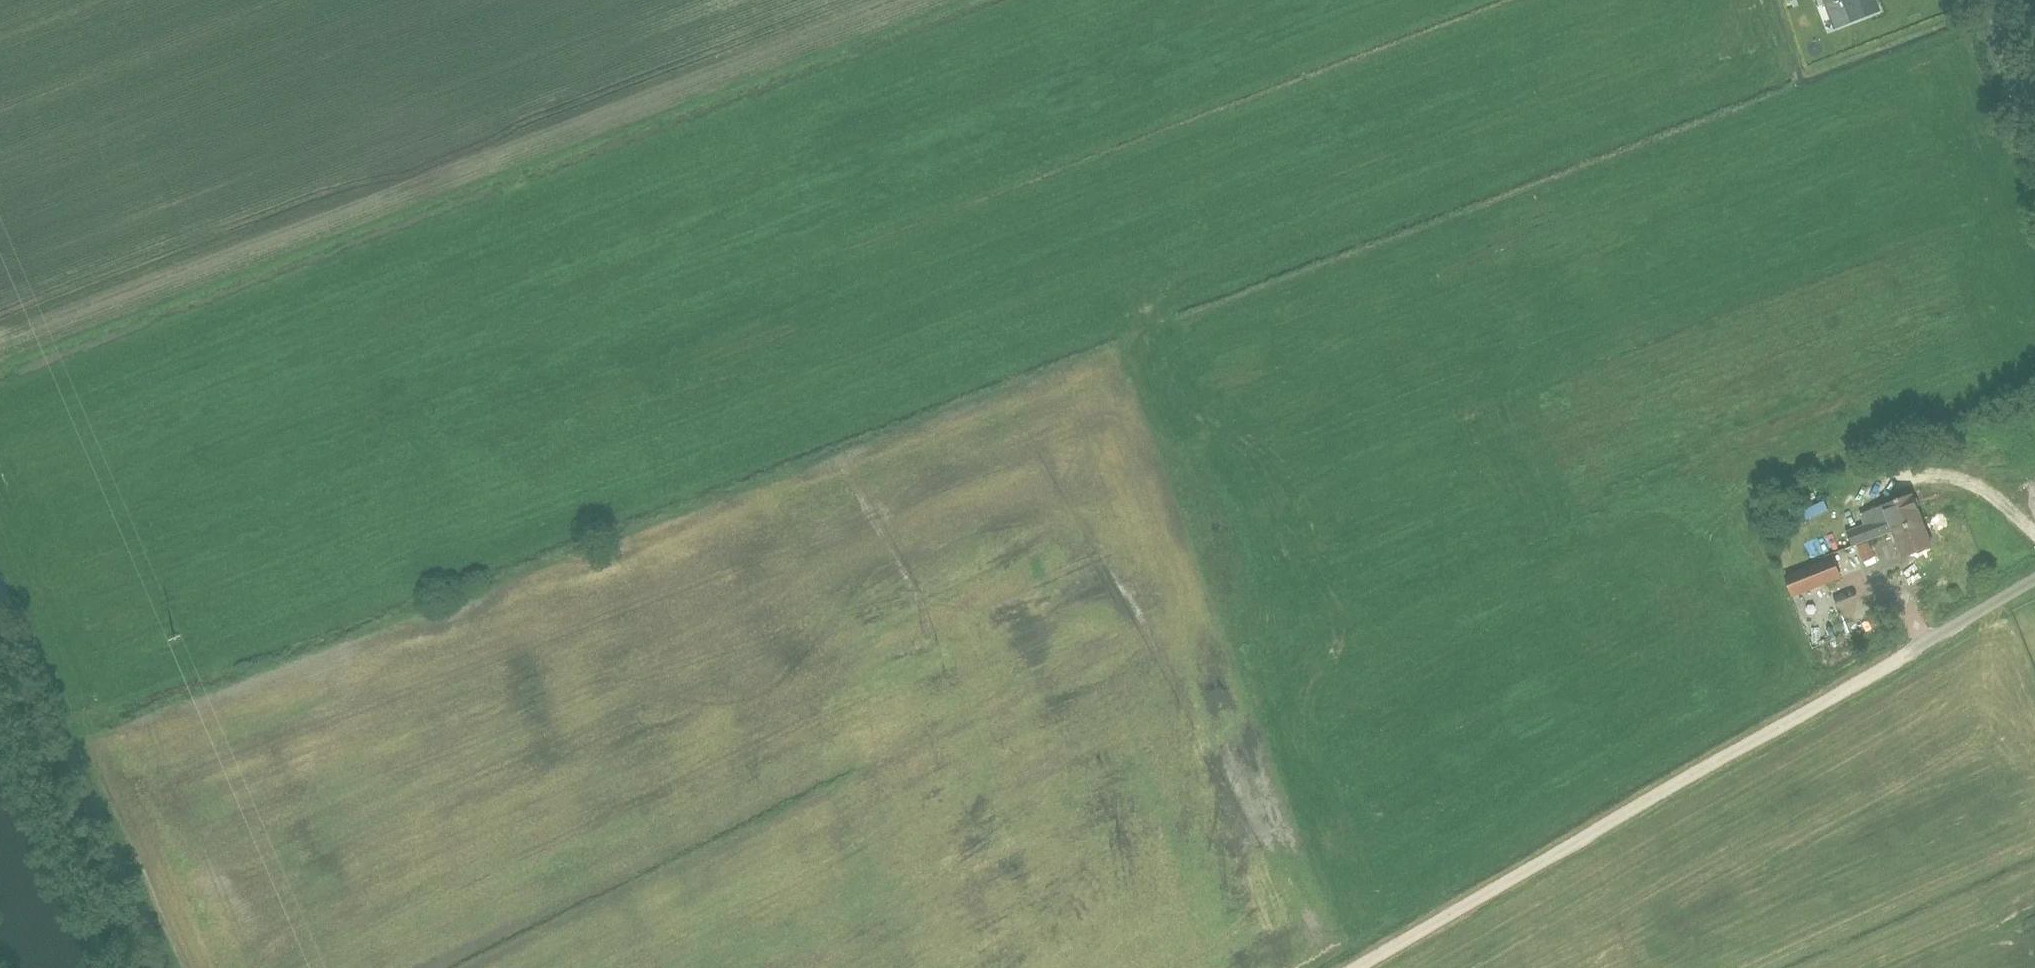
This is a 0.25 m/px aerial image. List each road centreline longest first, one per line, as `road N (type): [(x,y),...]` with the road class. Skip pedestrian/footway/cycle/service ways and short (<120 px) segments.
road 1 (track): [(1858,685),(1355,967)]
road 2 (track): [(0,639),(145,967)]
road 3 (unclassified): [(1858,685),(2034,579)]
road 4 (unclassified): [(2034,135),(1983,0)]

